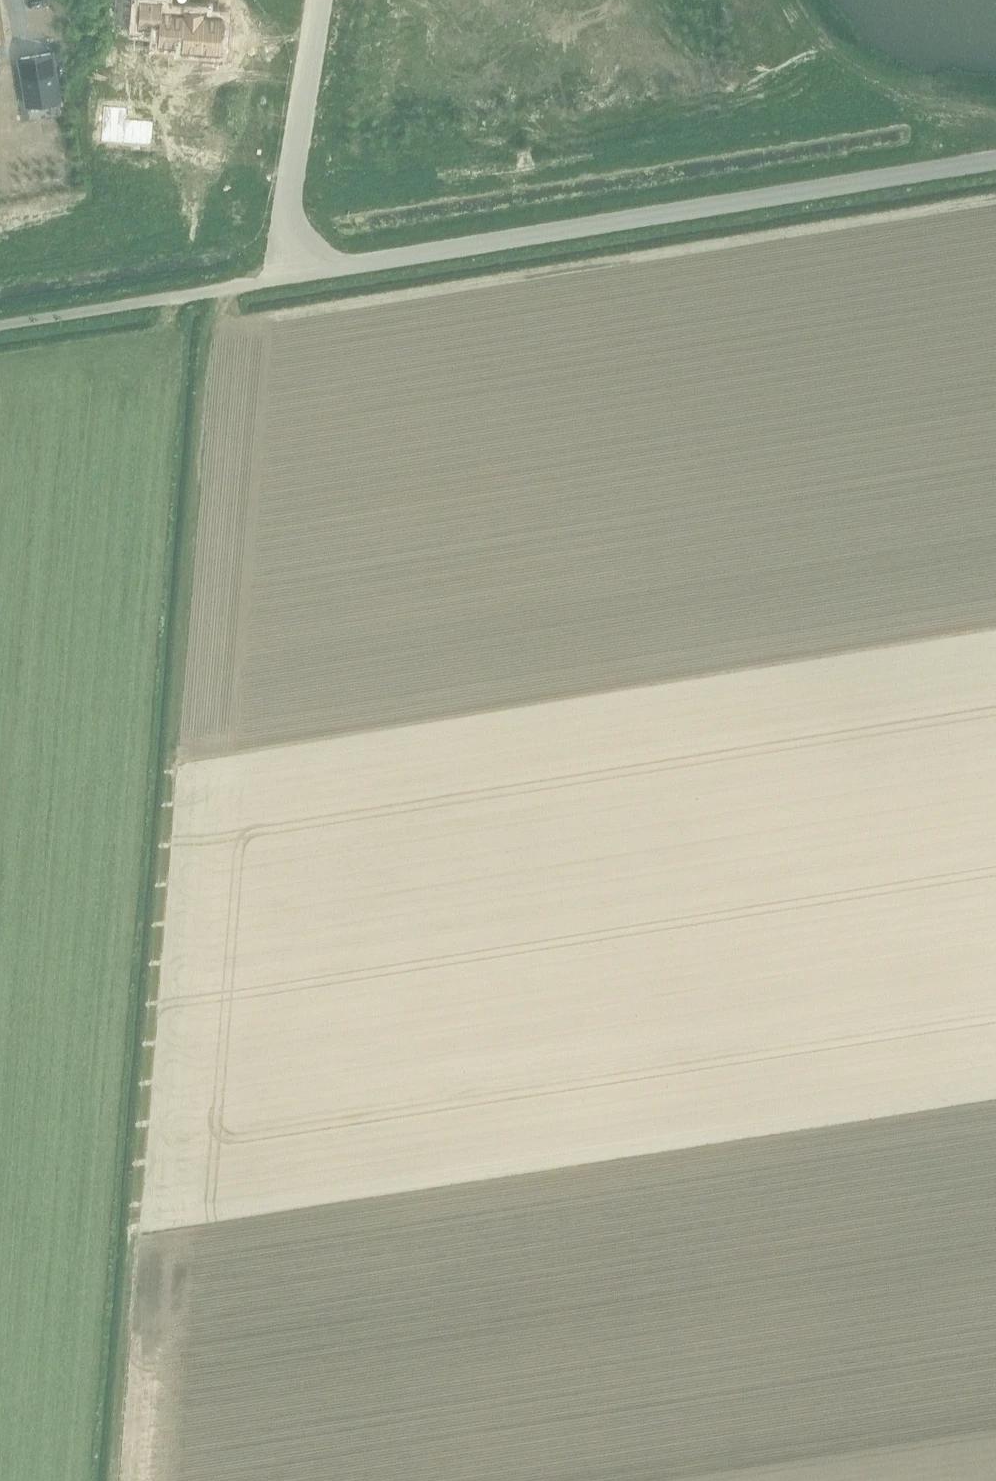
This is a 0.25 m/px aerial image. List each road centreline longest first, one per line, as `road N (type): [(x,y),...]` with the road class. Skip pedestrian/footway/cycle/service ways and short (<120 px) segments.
road 1 (track): [(227,288),(206,342),(114,1480)]
road 2 (unclassified): [(300,275),(995,161)]
road 3 (track): [(0,325),(300,275)]
road 4 (residential): [(319,0),(287,211),(300,275)]

